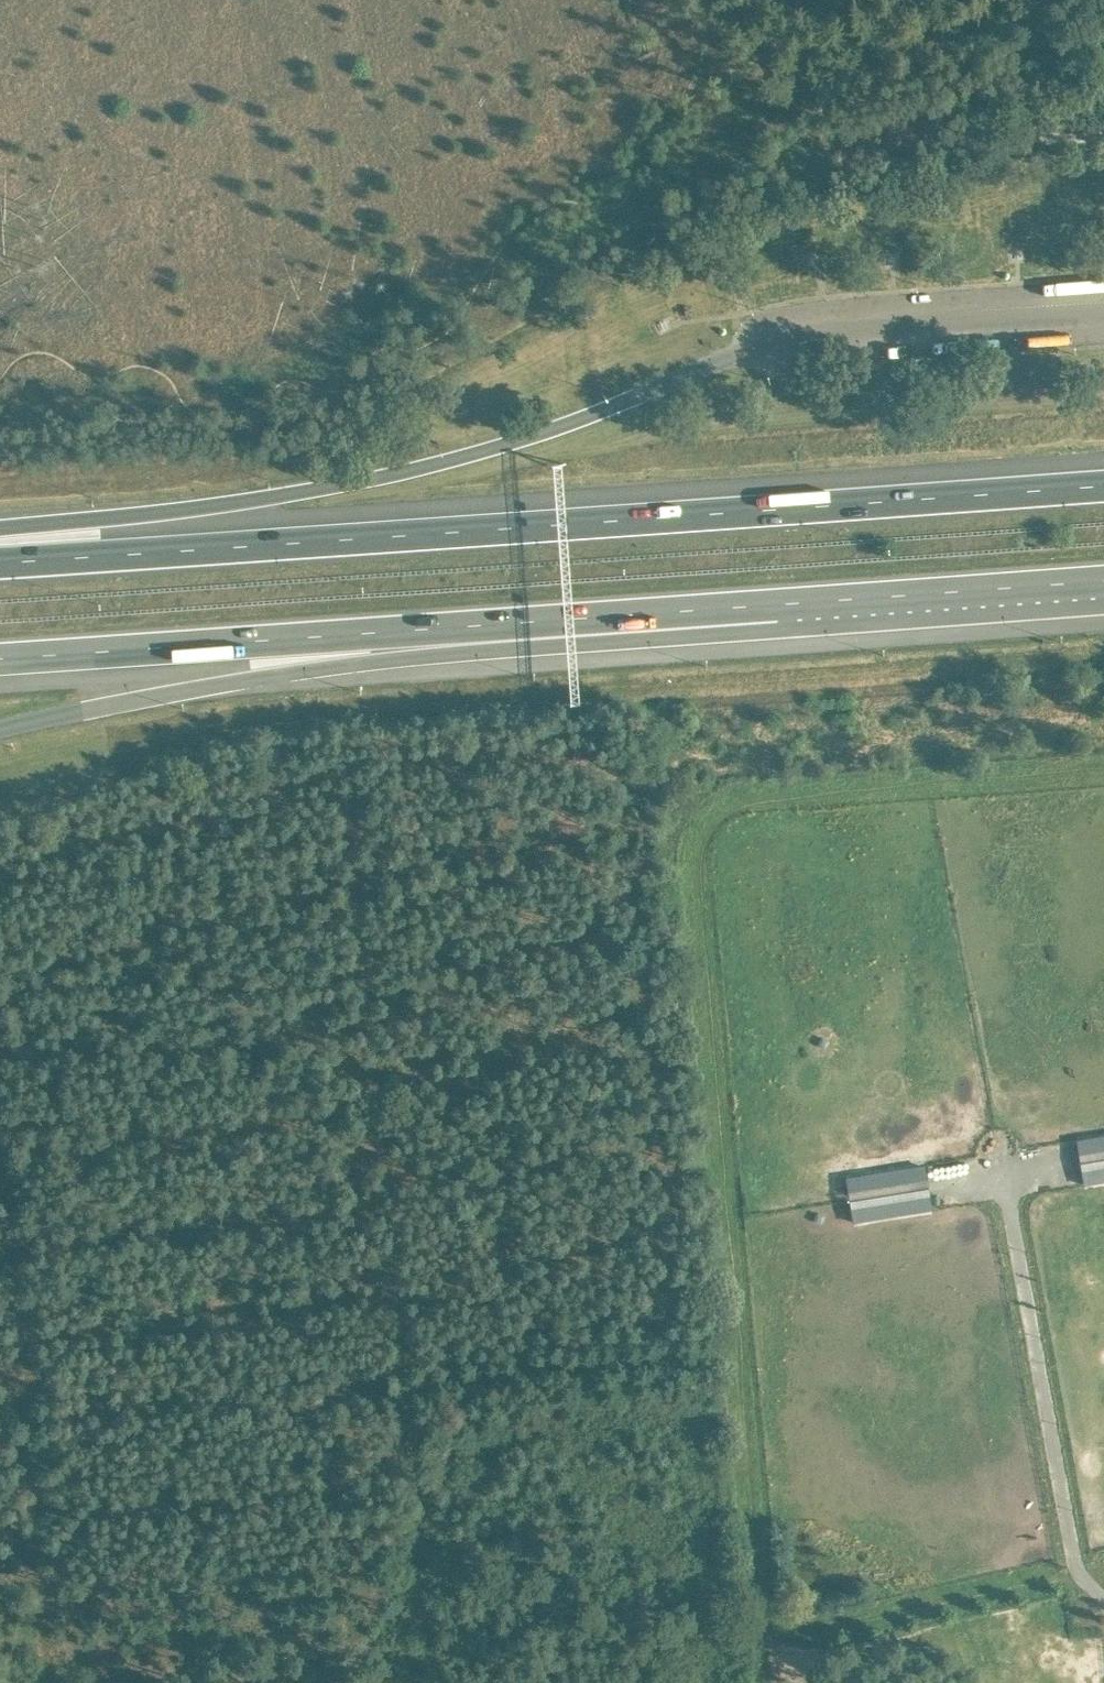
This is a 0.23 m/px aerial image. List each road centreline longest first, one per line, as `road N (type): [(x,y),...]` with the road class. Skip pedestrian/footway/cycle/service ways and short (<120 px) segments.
road 1 (motorway): [(1103,480),(0,559)]
road 2 (motorway): [(0,657),(1103,580)]
road 3 (track): [(1035,137),(1000,0)]

